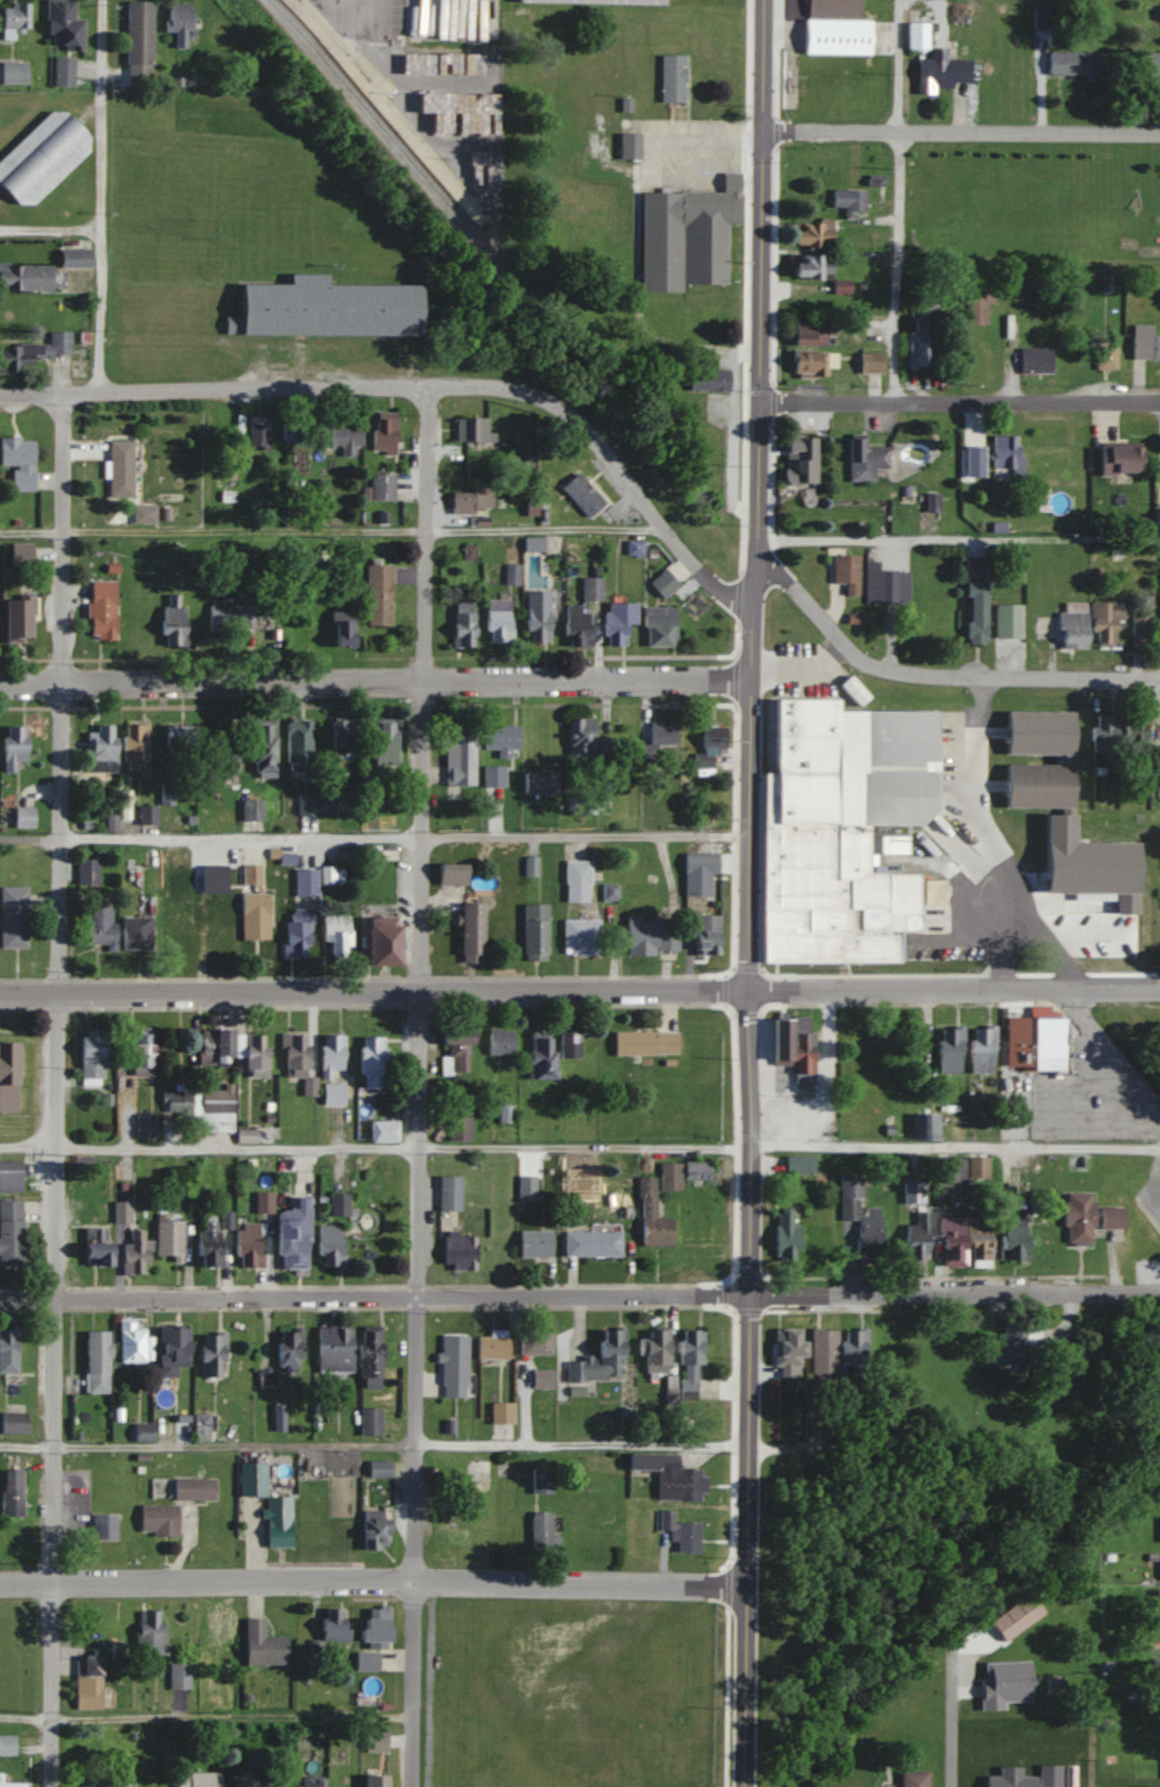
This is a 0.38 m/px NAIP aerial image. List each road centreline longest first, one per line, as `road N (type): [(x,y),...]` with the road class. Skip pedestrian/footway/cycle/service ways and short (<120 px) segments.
road 1 (residential): [(411,1786),(431,387)]
road 2 (residential): [(49,1786),(60,394)]
road 3 (residential): [(0,1300),(1159,1294)]
road 4 (residential): [(1159,989),(0,994)]
road 5 (residential): [(757,604),(705,578),(566,412),(519,390),(0,395)]
road 6 (residential): [(757,680),(0,682)]
road 7 (residential): [(746,1587),(0,1583)]
road 8 (residential): [(748,1294),(757,604)]
road 9 (residential): [(757,604),(766,0)]
road 10 (residential): [(745,1786),(748,1294)]
road 11 (residential): [(1159,678),(881,667),(853,651),(757,554)]
road 12 (residential): [(762,402),(1159,401)]
road 13 (residential): [(1159,131),(764,128)]
road 14 (residential): [(1159,1112),(1064,990)]

